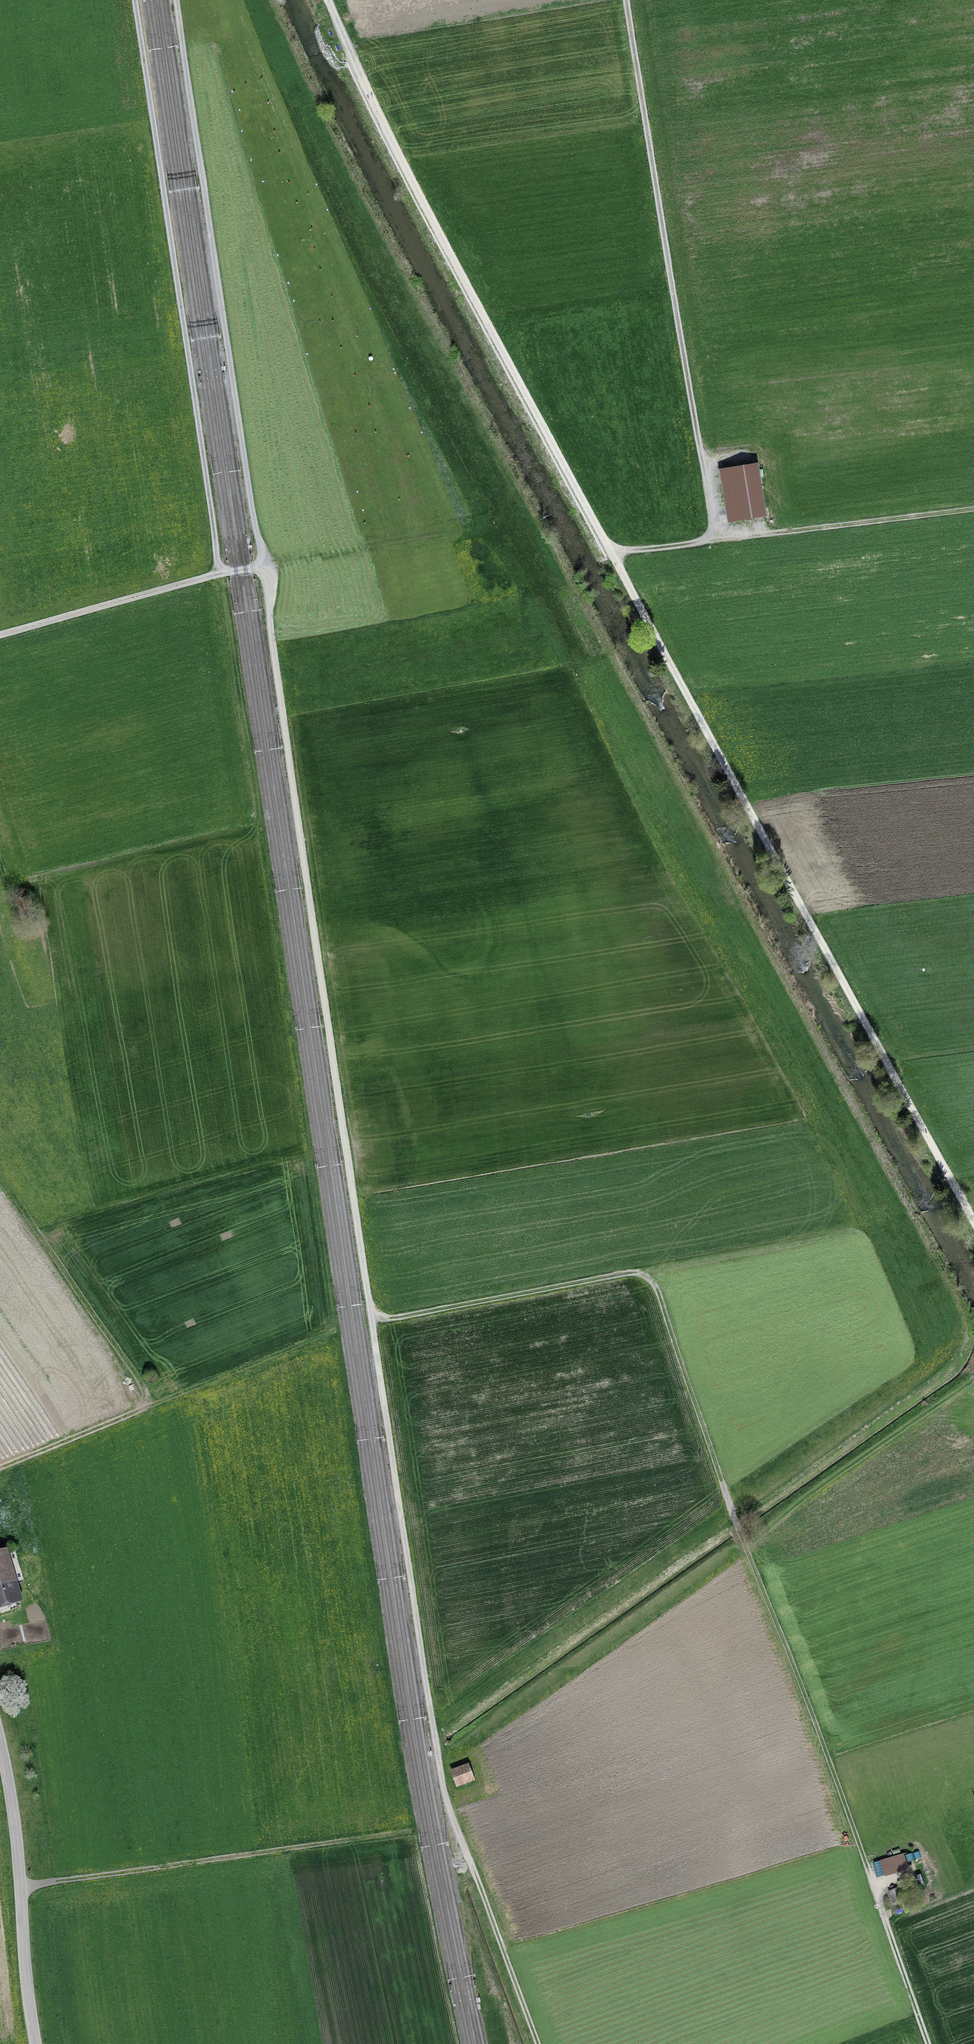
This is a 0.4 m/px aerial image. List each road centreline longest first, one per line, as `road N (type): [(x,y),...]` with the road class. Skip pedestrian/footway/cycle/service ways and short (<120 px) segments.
road 1 (track): [(260,559),(447,1804),(539,2043)]
road 2 (track): [(928,2043),(657,1289),(630,1272),(388,1320),(370,1309)]
road 3 (track): [(612,554),(973,1222)]
road 4 (track): [(326,0),(390,141),(612,554)]
road 5 (track): [(136,0),(221,569)]
road 6 (track): [(260,559),(176,0)]
road 7 (track): [(716,540),(626,0)]
road 8 (track): [(21,1887),(413,1829)]
road 9 (track): [(0,1468),(341,1330)]
road 10 (track): [(973,509),(612,554)]
road 11 (tertiary): [(36,2043),(18,1841),(0,1745)]
road 12 (track): [(0,633),(221,569)]

